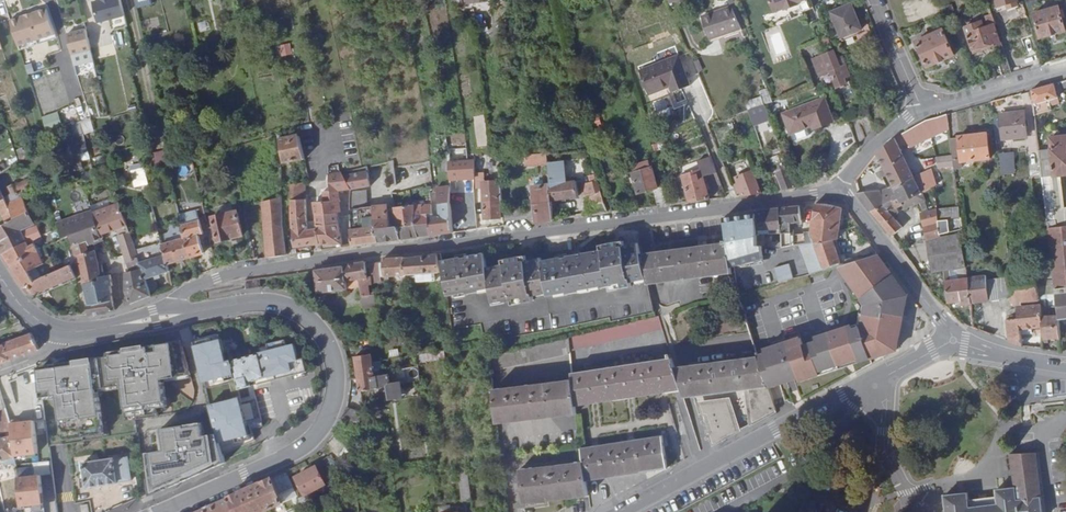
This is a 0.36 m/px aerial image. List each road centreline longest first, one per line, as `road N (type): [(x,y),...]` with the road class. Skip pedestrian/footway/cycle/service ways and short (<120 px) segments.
road 1 (residential): [(839,185),(551,235),(229,273),(189,287),(155,318)]
road 2 (tertiary): [(155,318),(248,303),(288,307),(327,342),(337,372),(333,406),(301,447),(162,511)]
road 3 (residential): [(875,386),(842,395),(620,511)]
road 4 (residential): [(951,340),(839,185)]
road 5 (residential): [(1065,68),(921,110)]
road 6 (residential): [(861,511),(885,444),(886,405),(875,386)]

